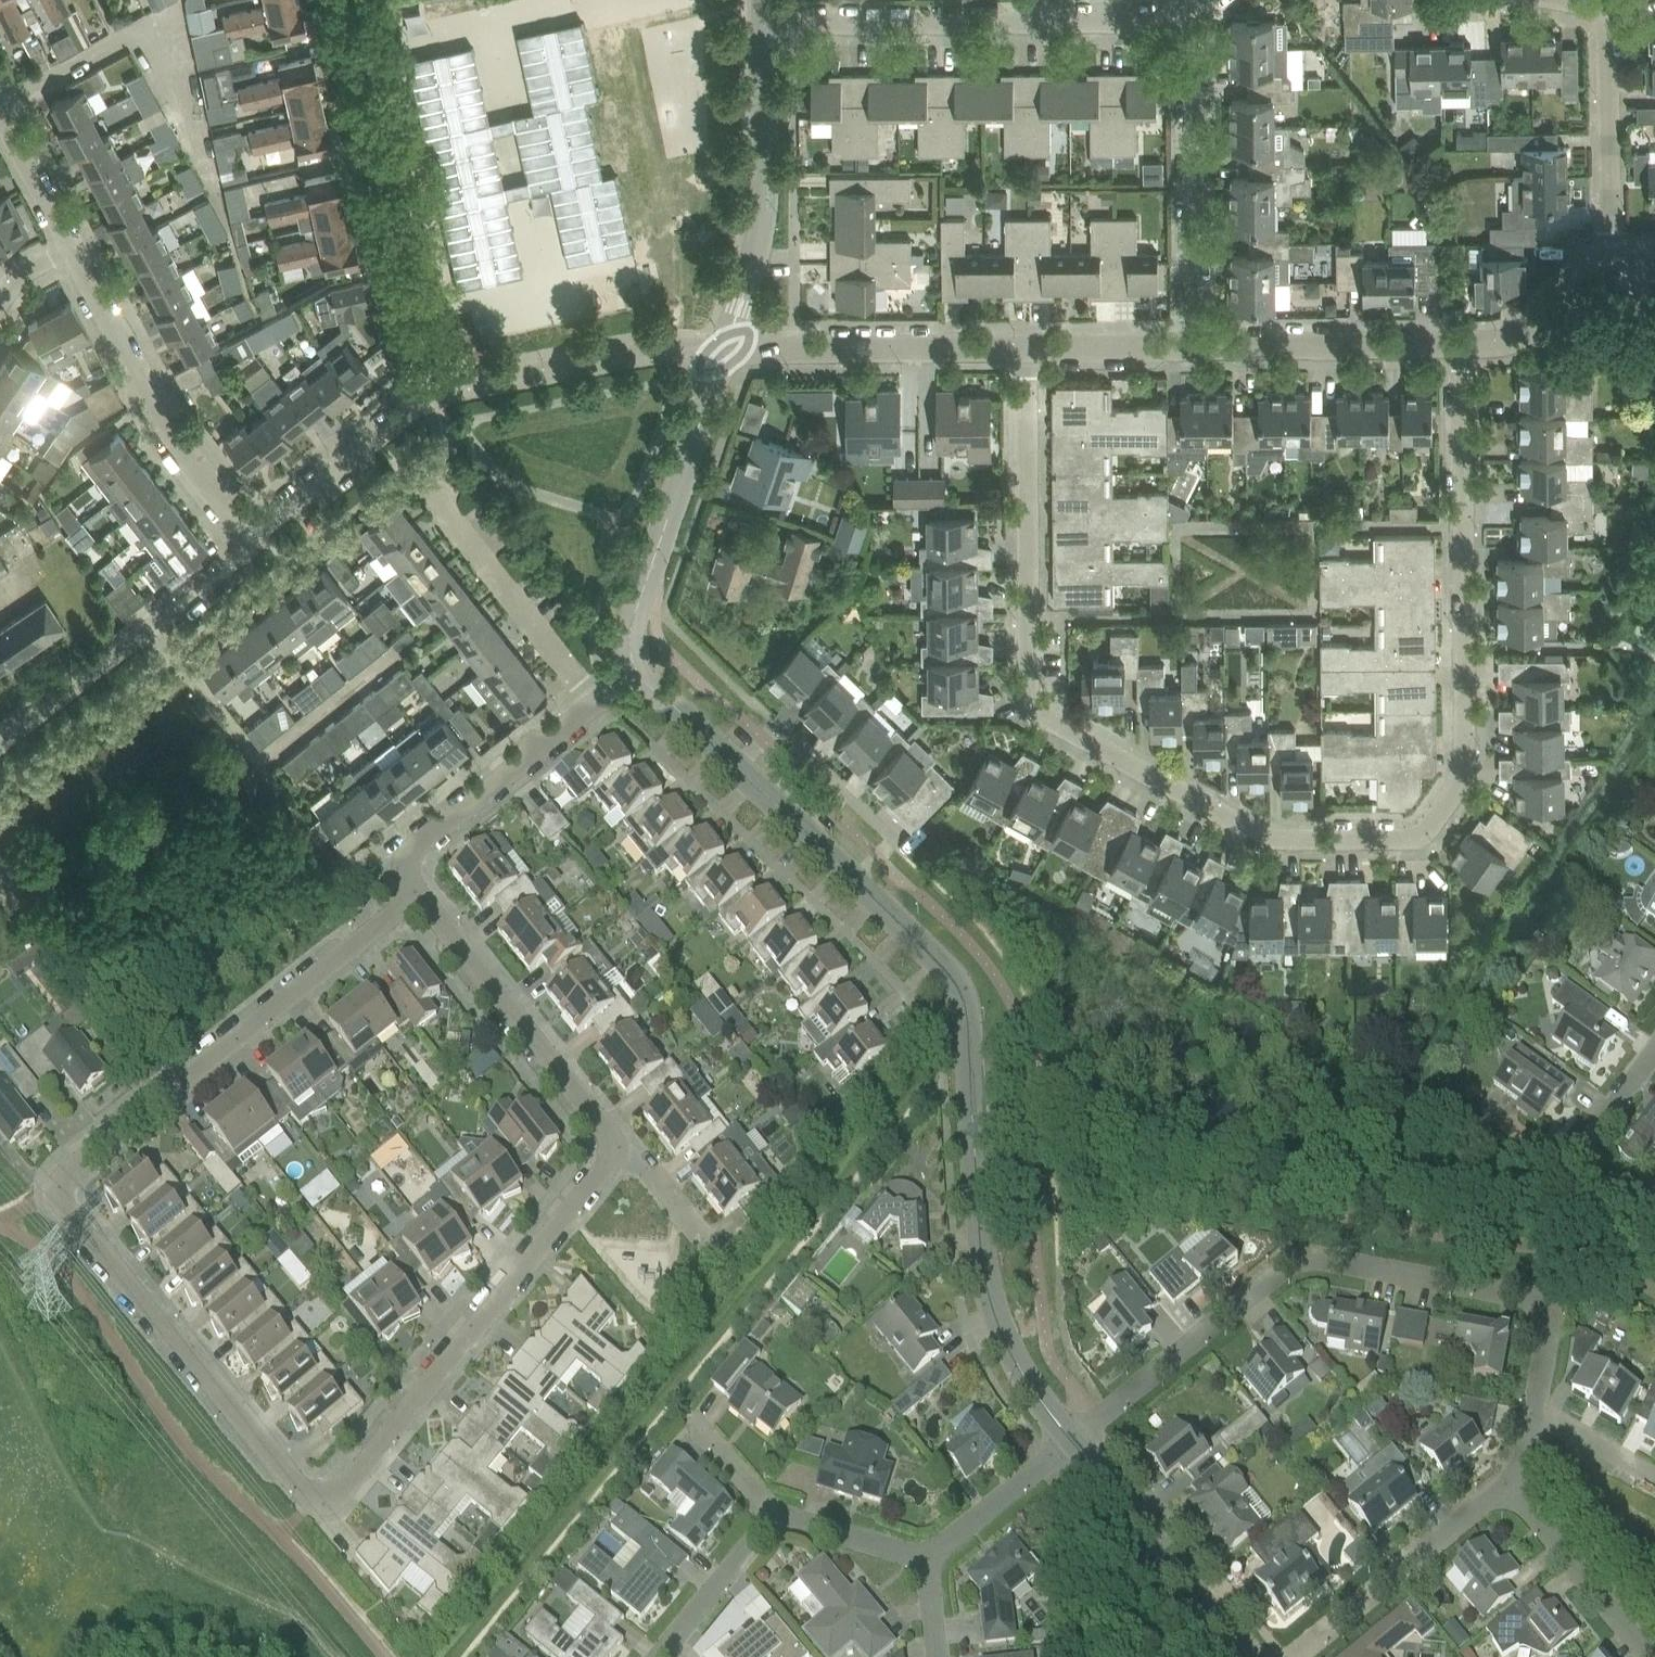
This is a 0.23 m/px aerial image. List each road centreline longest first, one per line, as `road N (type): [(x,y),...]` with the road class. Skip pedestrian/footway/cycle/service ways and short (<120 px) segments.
road 1 (residential): [(416,897),(75,1167),(59,1192),(75,1224),(308,1501),(327,1504),(610,1162),(614,1144)]
road 2 (residential): [(1462,344),(1465,776),(1421,839),(1275,841),(1030,702),(1027,346)]
road 3 (tertiary): [(1071,1444),(1010,1350),(992,1300),(973,1024),(947,974),(642,679)]
road 4 (residential): [(1536,1414),(1549,1321),(1532,1299),(1308,1259),(1283,1269),(1071,1444)]
road 5 (residential): [(1196,344),(1195,36),(1178,17),(1040,19)]
road 6 (residential): [(433,394),(339,0)]
road 7 (tertiary): [(642,679),(632,625),(726,348)]
road 8 (residential): [(252,537),(161,418),(72,253)]
road 9 (tertiary): [(726,348),(766,185),(765,21)]
road 10 (residential): [(662,1656),(770,1522),(925,1560)]
road 11 (residential): [(0,746),(240,556),(252,537)]
road 12 (residential): [(614,1144),(416,897)]
road 13 (residential): [(726,348),(1027,346)]
road 14 (residential): [(433,394),(726,348)]
road 15 (residential): [(416,897),(407,873),(412,853),(599,701)]
road 16 (residential): [(430,476),(599,701)]
road 17 (tertiary): [(1249,1656),(1071,1444)]
road 18 (residential): [(1040,19),(765,21)]
road 19 (residential): [(1295,1656),(1505,1485)]
road 20 (residential): [(1196,344),(1462,344)]
road 21 (residential): [(1654,1223),(1576,1181),(1573,1165),(1654,1051)]
road 22 (residential): [(1616,248),(1609,9)]
road 23 (residential): [(252,537),(433,394)]
road 24 (residential): [(1650,1656),(1505,1485)]
road 25 (residential): [(1462,344),(1511,341),(1616,248)]
road 26 (residential): [(925,1560),(1071,1444)]
road 27 (residential): [(1027,346),(1196,344)]
road 28 (residential): [(72,253),(0,109)]
road 29 (residential): [(1654,1483),(1536,1414)]

